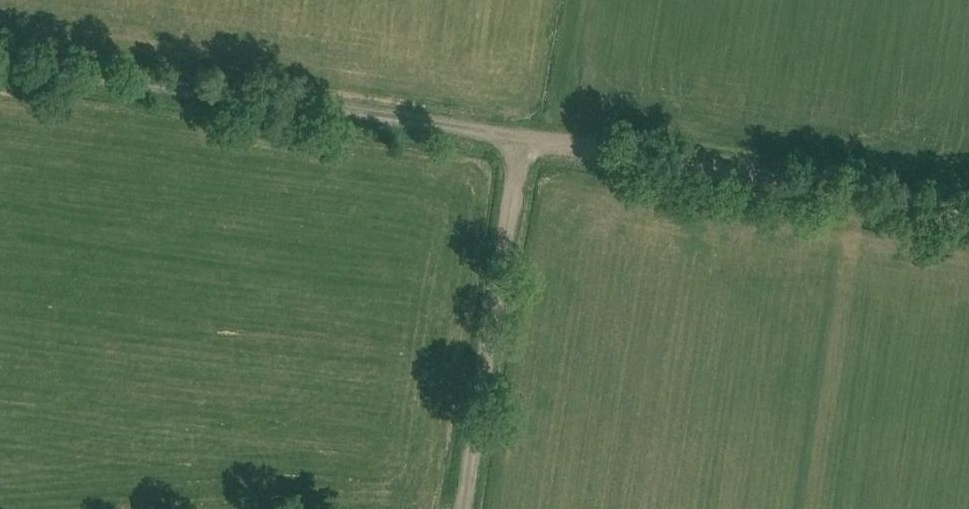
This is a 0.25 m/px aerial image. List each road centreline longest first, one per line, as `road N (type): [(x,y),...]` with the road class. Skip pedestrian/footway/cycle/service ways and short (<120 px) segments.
road 1 (track): [(522,135),(0,62)]
road 2 (track): [(968,216),(522,135)]
road 3 (track): [(522,135),(464,508)]

